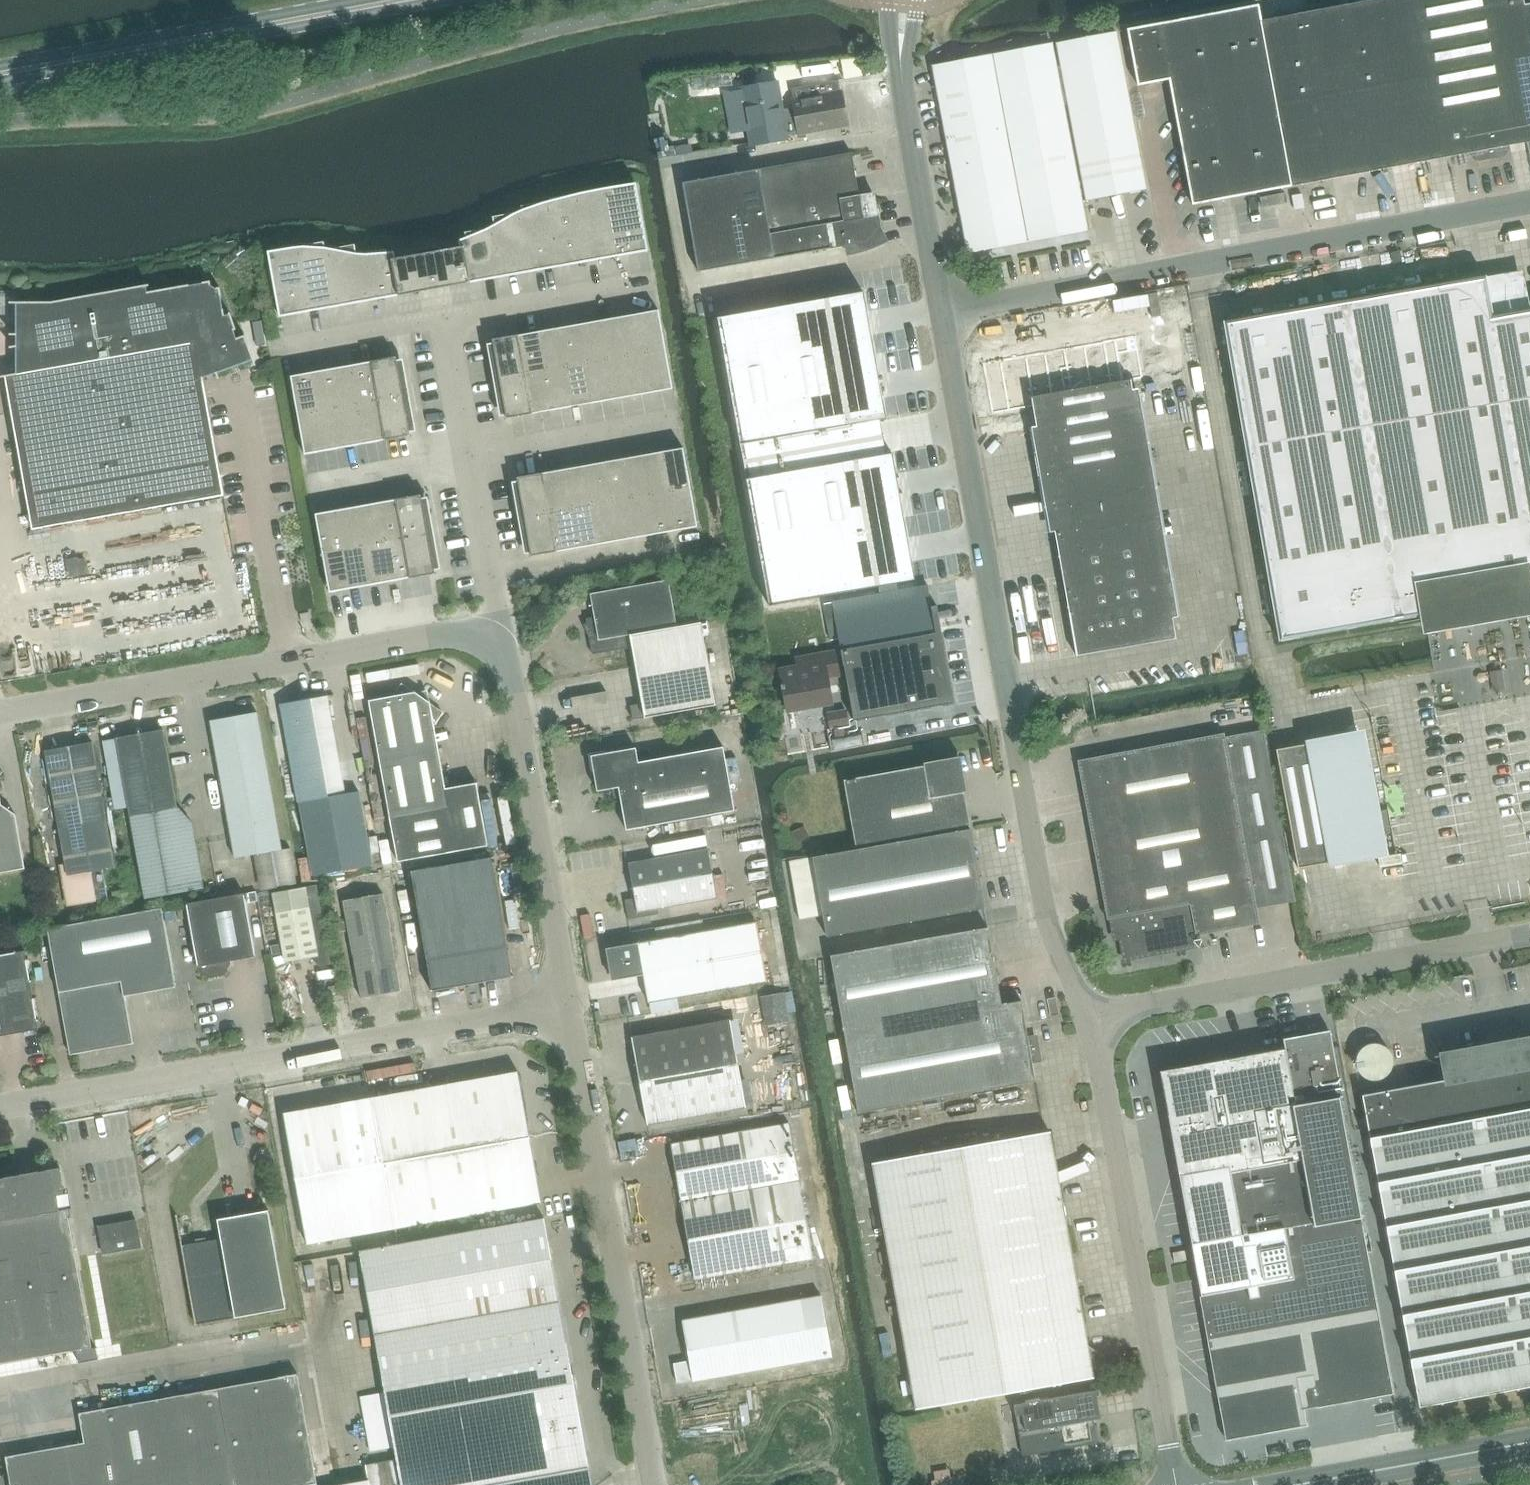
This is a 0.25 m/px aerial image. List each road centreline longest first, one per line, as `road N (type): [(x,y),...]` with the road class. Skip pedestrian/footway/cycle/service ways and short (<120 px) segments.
road 1 (unclassified): [(568,1008),(509,664),(495,644),(448,633),(0,714)]
road 2 (unclassified): [(1087,1018),(1042,891),(946,313)]
road 3 (unclassified): [(946,313),(1529,206)]
road 4 (unclassified): [(0,1108),(568,1008)]
road 5 (unclassified): [(649,1484),(568,1008)]
road 6 (unclassified): [(1174,1484),(1087,1018)]
road 7 (unclassified): [(1087,1018),(1529,937)]
road 8 (tertiary): [(0,75),(396,0)]
road 9 (unclassified): [(946,313),(901,67),(903,0)]
road 10 (unclassified): [(1283,1484),(1529,1441)]

